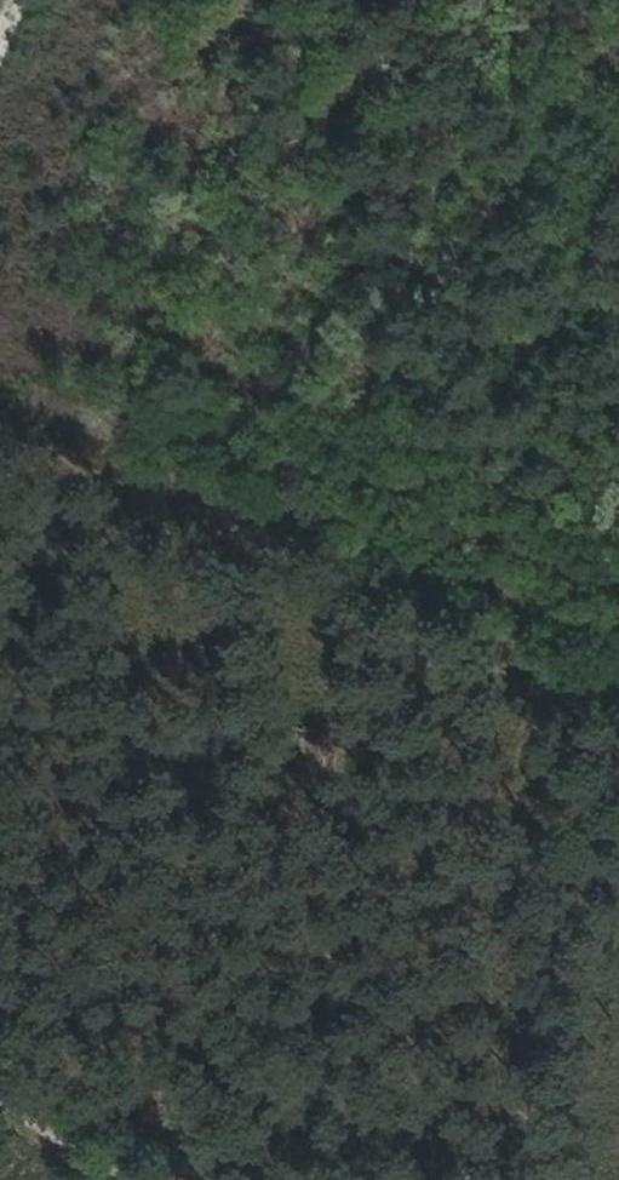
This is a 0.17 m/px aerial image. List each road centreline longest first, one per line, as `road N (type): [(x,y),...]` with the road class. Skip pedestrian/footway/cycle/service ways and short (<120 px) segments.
road 1 (track): [(0,1092),(148,1179)]

